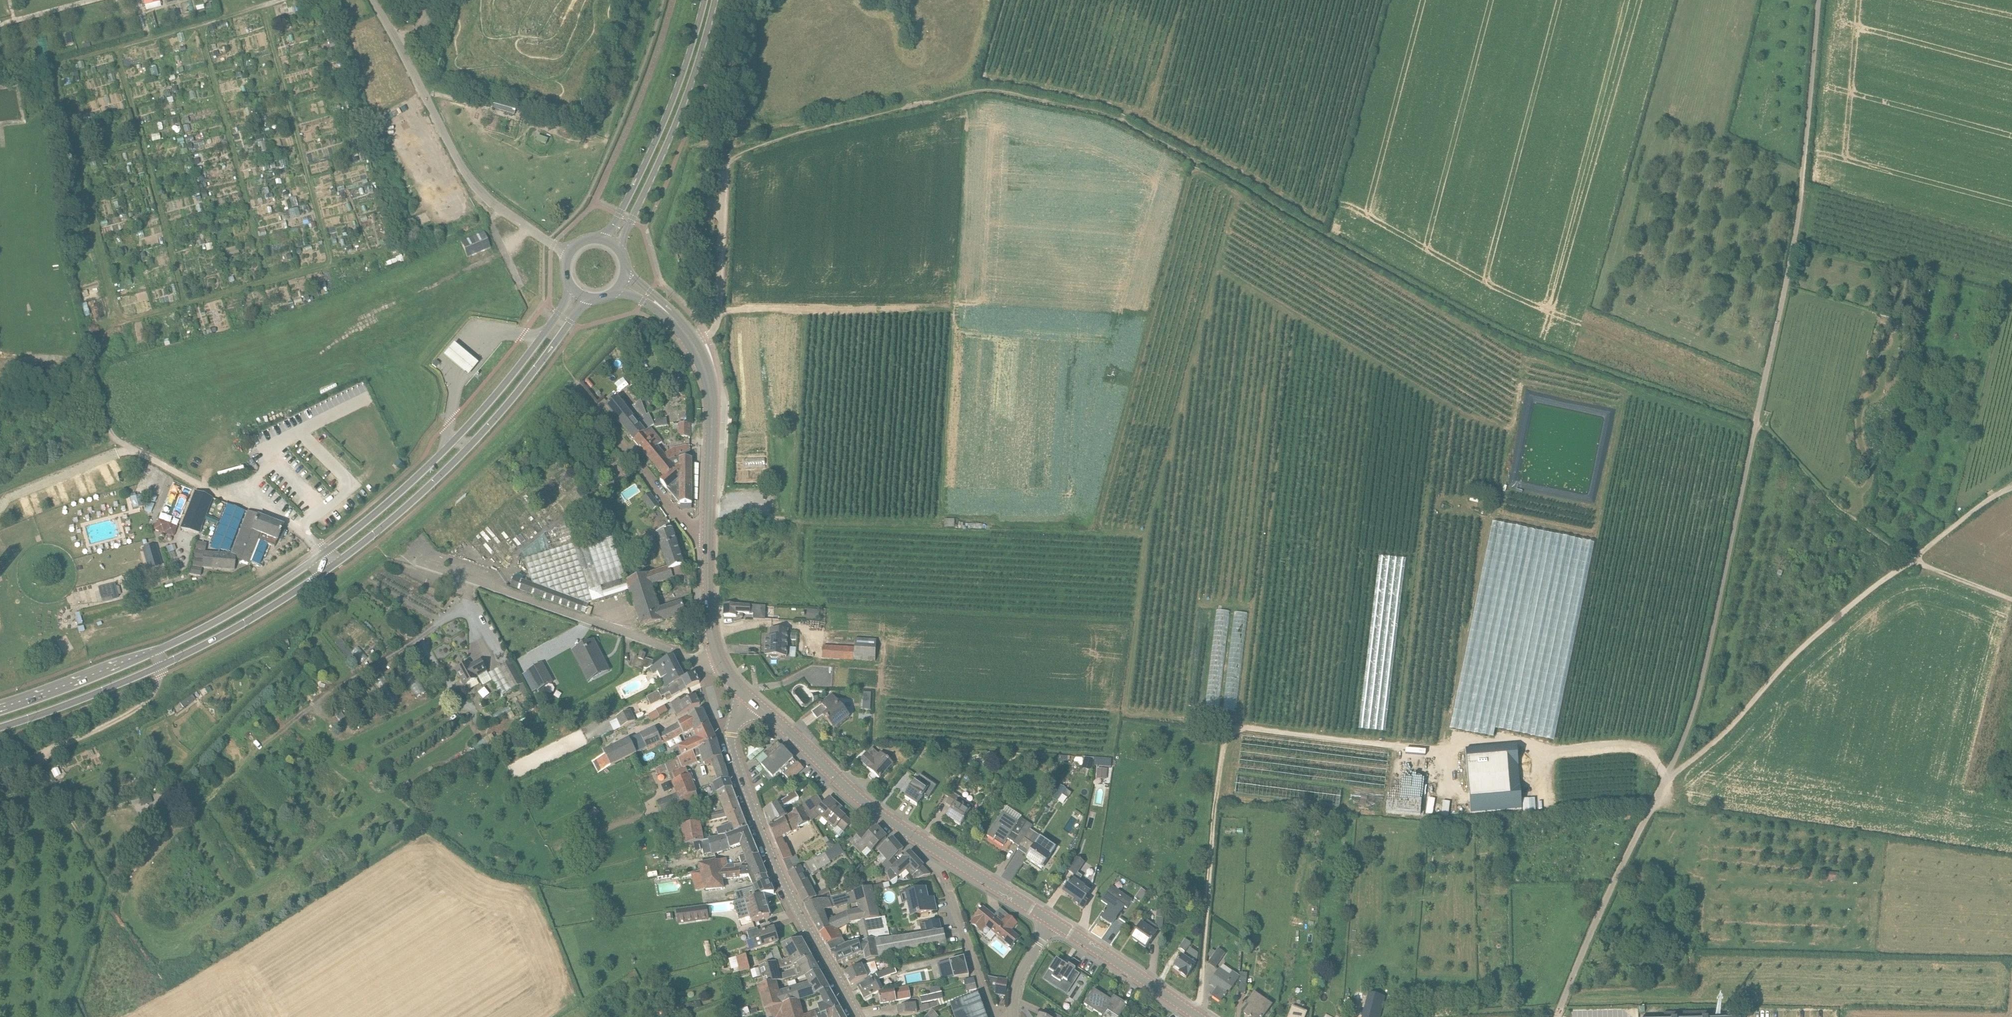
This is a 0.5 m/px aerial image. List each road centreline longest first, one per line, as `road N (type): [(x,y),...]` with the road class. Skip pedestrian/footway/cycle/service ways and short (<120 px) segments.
road 1 (track): [(725,161),(789,136),(996,90),(1119,119),(1337,241)]
road 2 (secondary): [(159,666),(282,599),(405,508),(472,444),(591,298)]
road 3 (secondary): [(570,285),(509,379),(395,495),(285,579),(153,652)]
road 4 (secondary): [(1055,922),(886,816),(752,700)]
road 5 (tertiary): [(858,1016),(784,885),(733,750),(732,728),(752,700)]
road 6 (unclassified): [(718,661),(397,560)]
road 7 (track): [(1664,778),(1725,731),(1827,625),(1910,559)]
road 8 (secondary): [(620,250),(681,109),(715,0)]
road 9 (secondary): [(705,0),(656,139),(600,237)]
road 10 (unclassified): [(478,186),(372,0)]
road 11 (residential): [(708,534),(676,512),(578,387)]
road 12 (track): [(55,797),(38,766),(41,752),(133,709),(161,675)]
road 13 (secondary): [(708,534),(712,395),(694,343)]
road 14 (unclassified): [(694,343),(717,321),(725,161)]
road 15 (secondary): [(1201,1016),(1055,922)]
road 16 (secondary): [(0,727),(159,666)]
road 17 (secondary): [(153,652),(0,710)]
road 18 (secondary): [(718,661),(708,534)]
road 19 (track): [(1910,559),(2011,486)]
road 20 (track): [(206,488),(98,431)]

